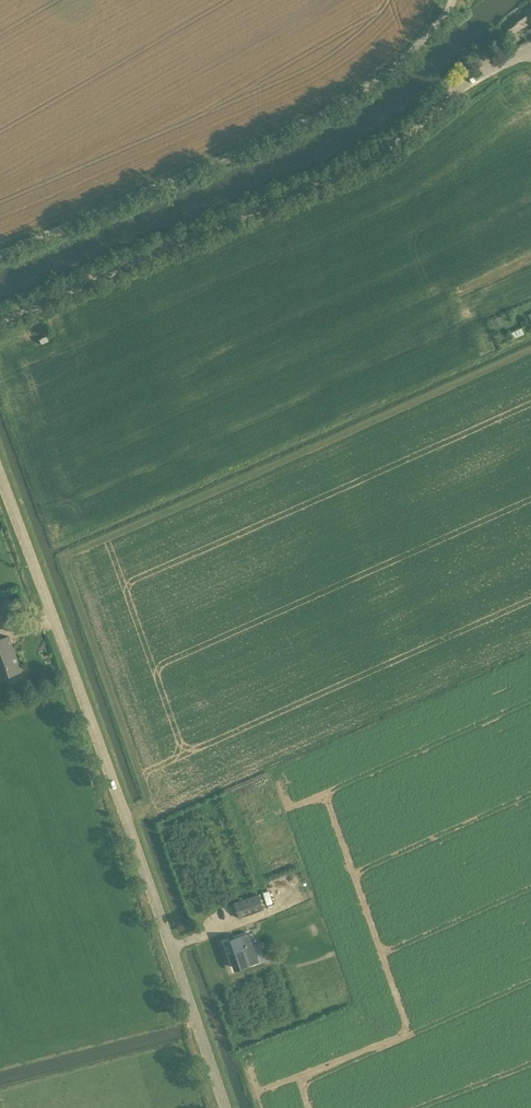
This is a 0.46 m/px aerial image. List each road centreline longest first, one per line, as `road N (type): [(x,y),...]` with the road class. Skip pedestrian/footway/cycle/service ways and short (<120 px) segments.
road 1 (unclassified): [(224,1107),(0,481)]
road 2 (tertiary): [(0,319),(370,160),(483,72),(529,52)]
road 3 (unclassified): [(0,255),(328,111),(416,48),(453,0)]

